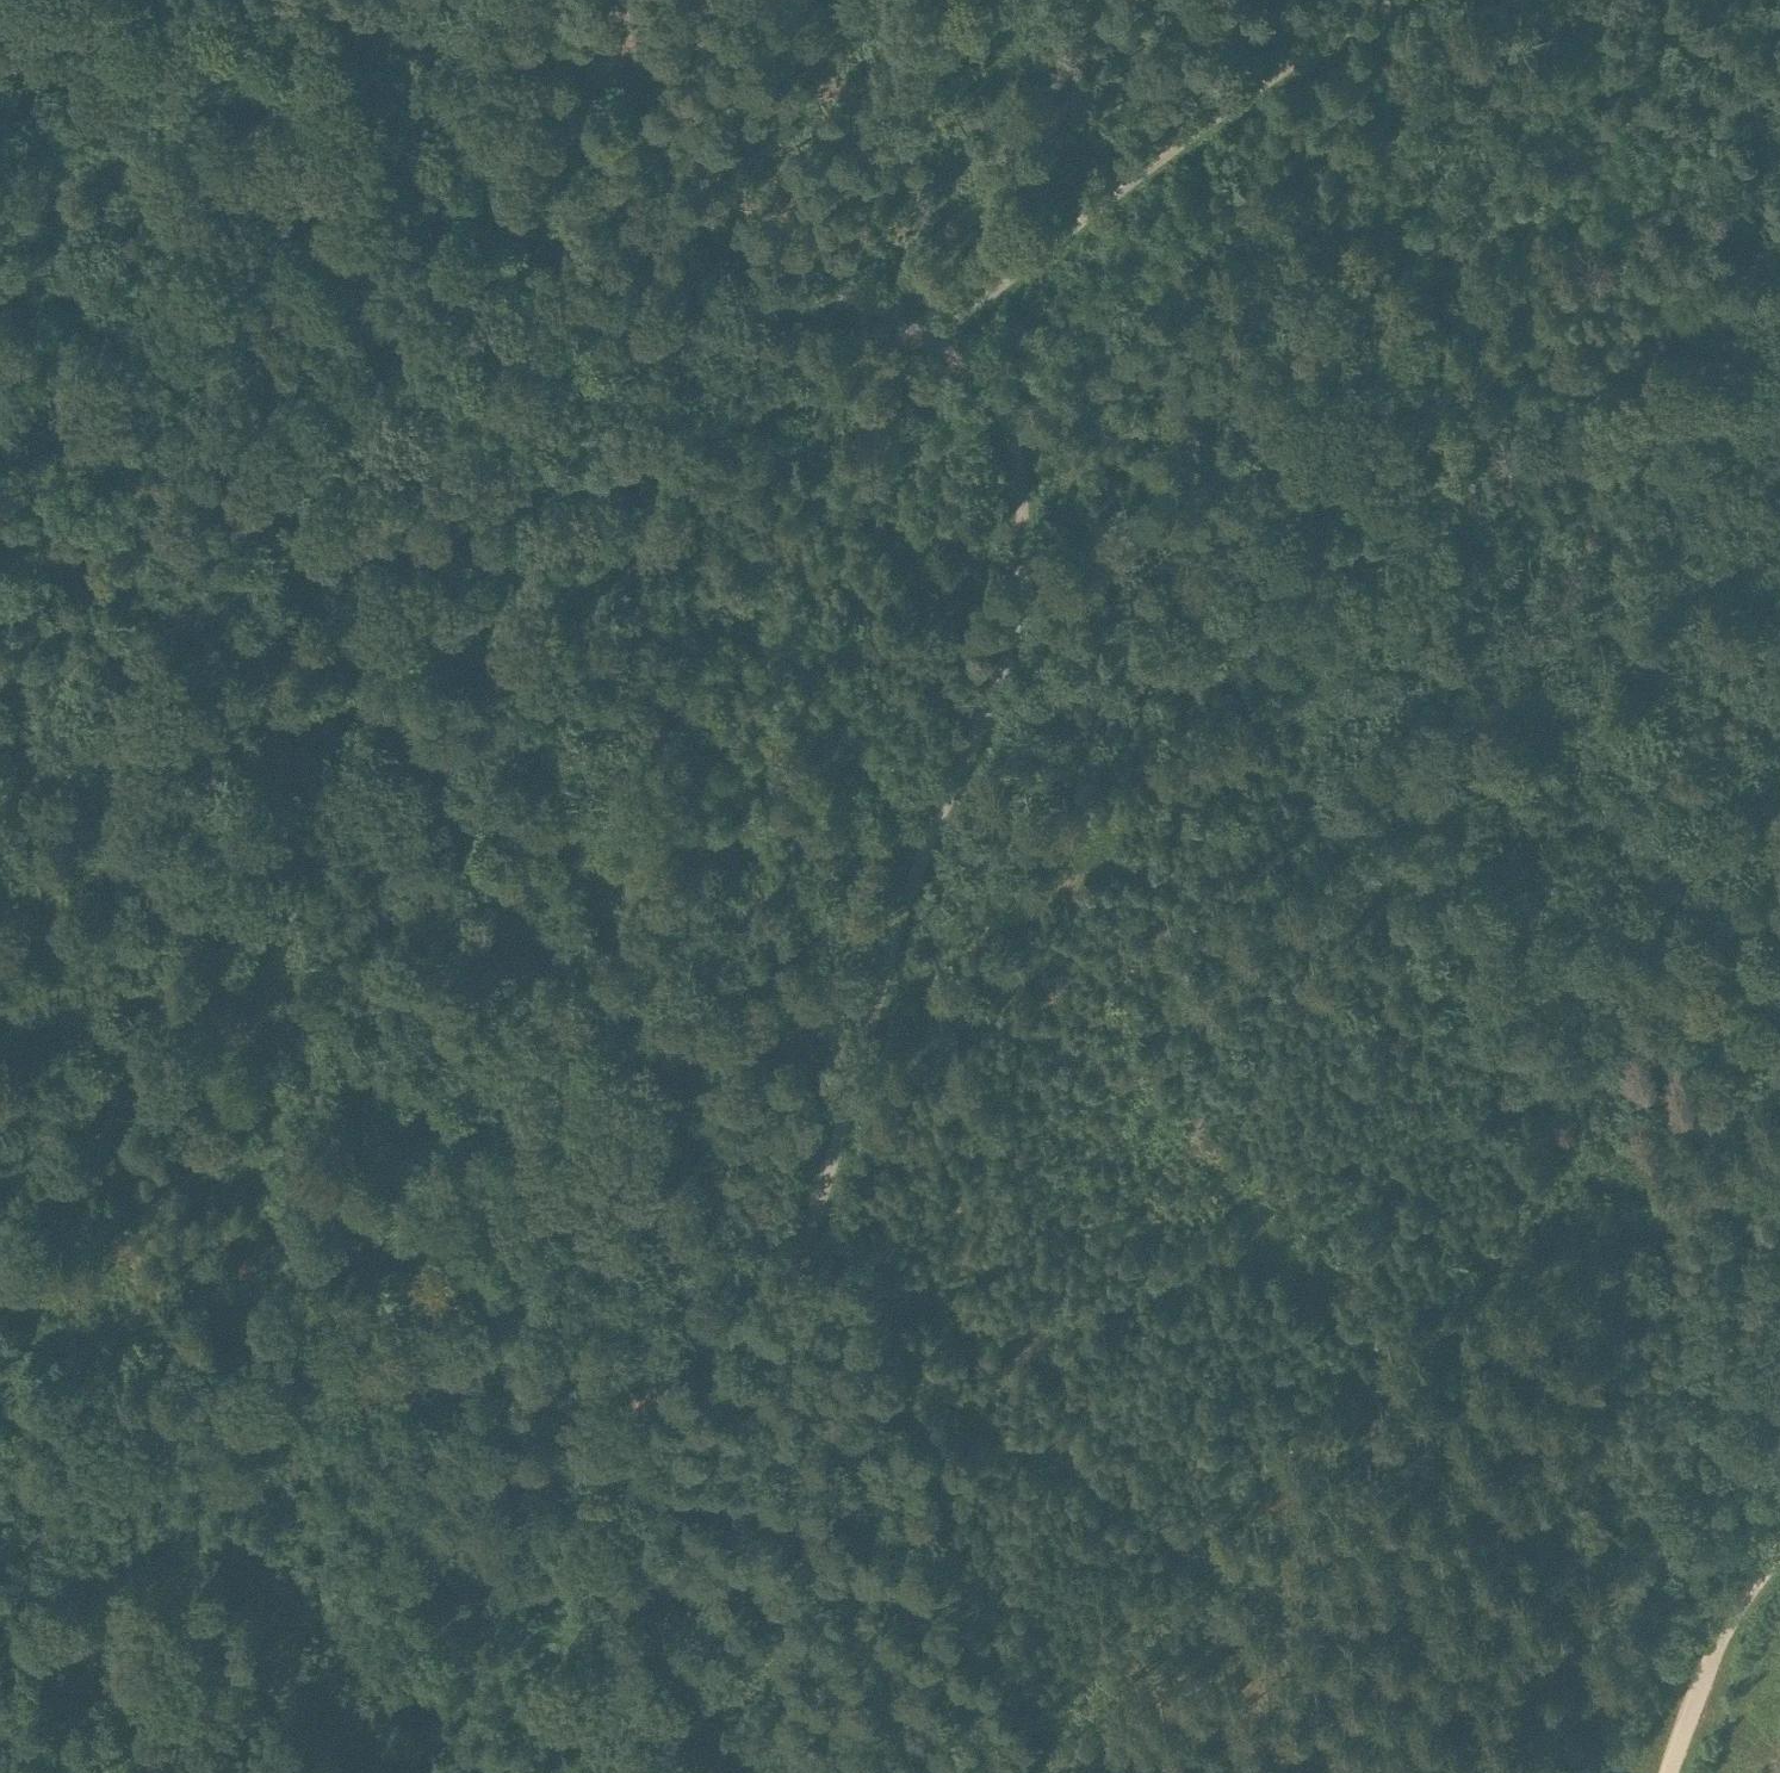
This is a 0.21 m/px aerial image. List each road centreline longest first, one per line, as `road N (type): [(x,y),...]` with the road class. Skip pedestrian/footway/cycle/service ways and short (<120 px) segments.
road 1 (track): [(926,337),(1002,412),(1021,457),(1023,573),(1007,645),(912,880),(796,1265),(760,1457),(776,1485),(854,1562),(876,1651),(876,1772)]
road 2 (track): [(926,337),(596,479),(479,477),(319,442),(228,445),(177,459),(0,580)]
road 3 (track): [(1404,0),(1276,76),(926,337)]
road 4 (track): [(500,0),(673,259),(709,278),(884,310),(926,337)]
road 5 (track): [(270,1772),(175,1698),(0,1615)]
road 6 (track): [(1779,1551),(1741,1596),(1716,1646),(1670,1772)]

